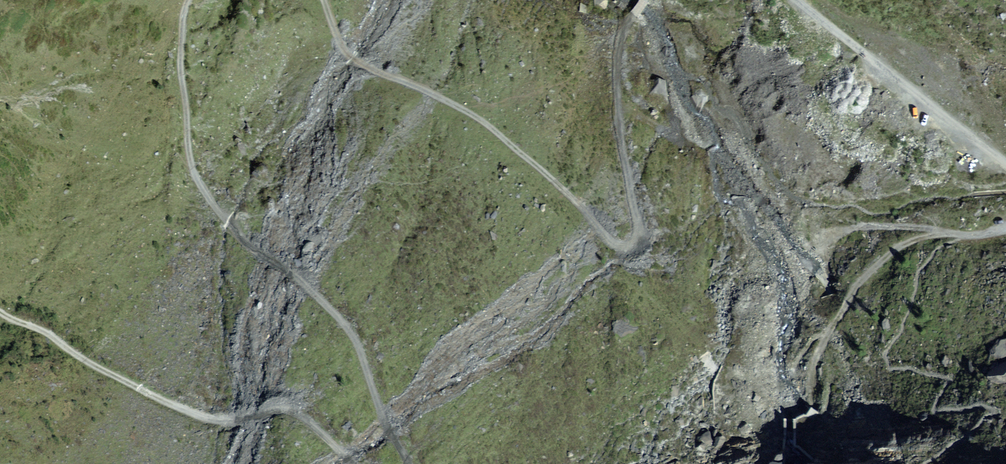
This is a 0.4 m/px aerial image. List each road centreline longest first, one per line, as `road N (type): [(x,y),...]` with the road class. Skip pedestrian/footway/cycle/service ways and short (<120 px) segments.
road 1 (track): [(643,0),(619,42),(618,67),(619,123),(639,227),(628,248),(482,119),(348,50),(325,0)]
road 2 (track): [(188,0),(182,79),(188,152),(200,185),(260,253),(286,267),(352,332),(410,463)]
road 3 (track): [(352,463),(303,415),(279,409),(234,422),(207,419),(0,313)]
road 4 (track): [(942,232),(885,258),(854,288),(811,380)]
road 5 (track): [(970,235),(897,227),(837,233)]

